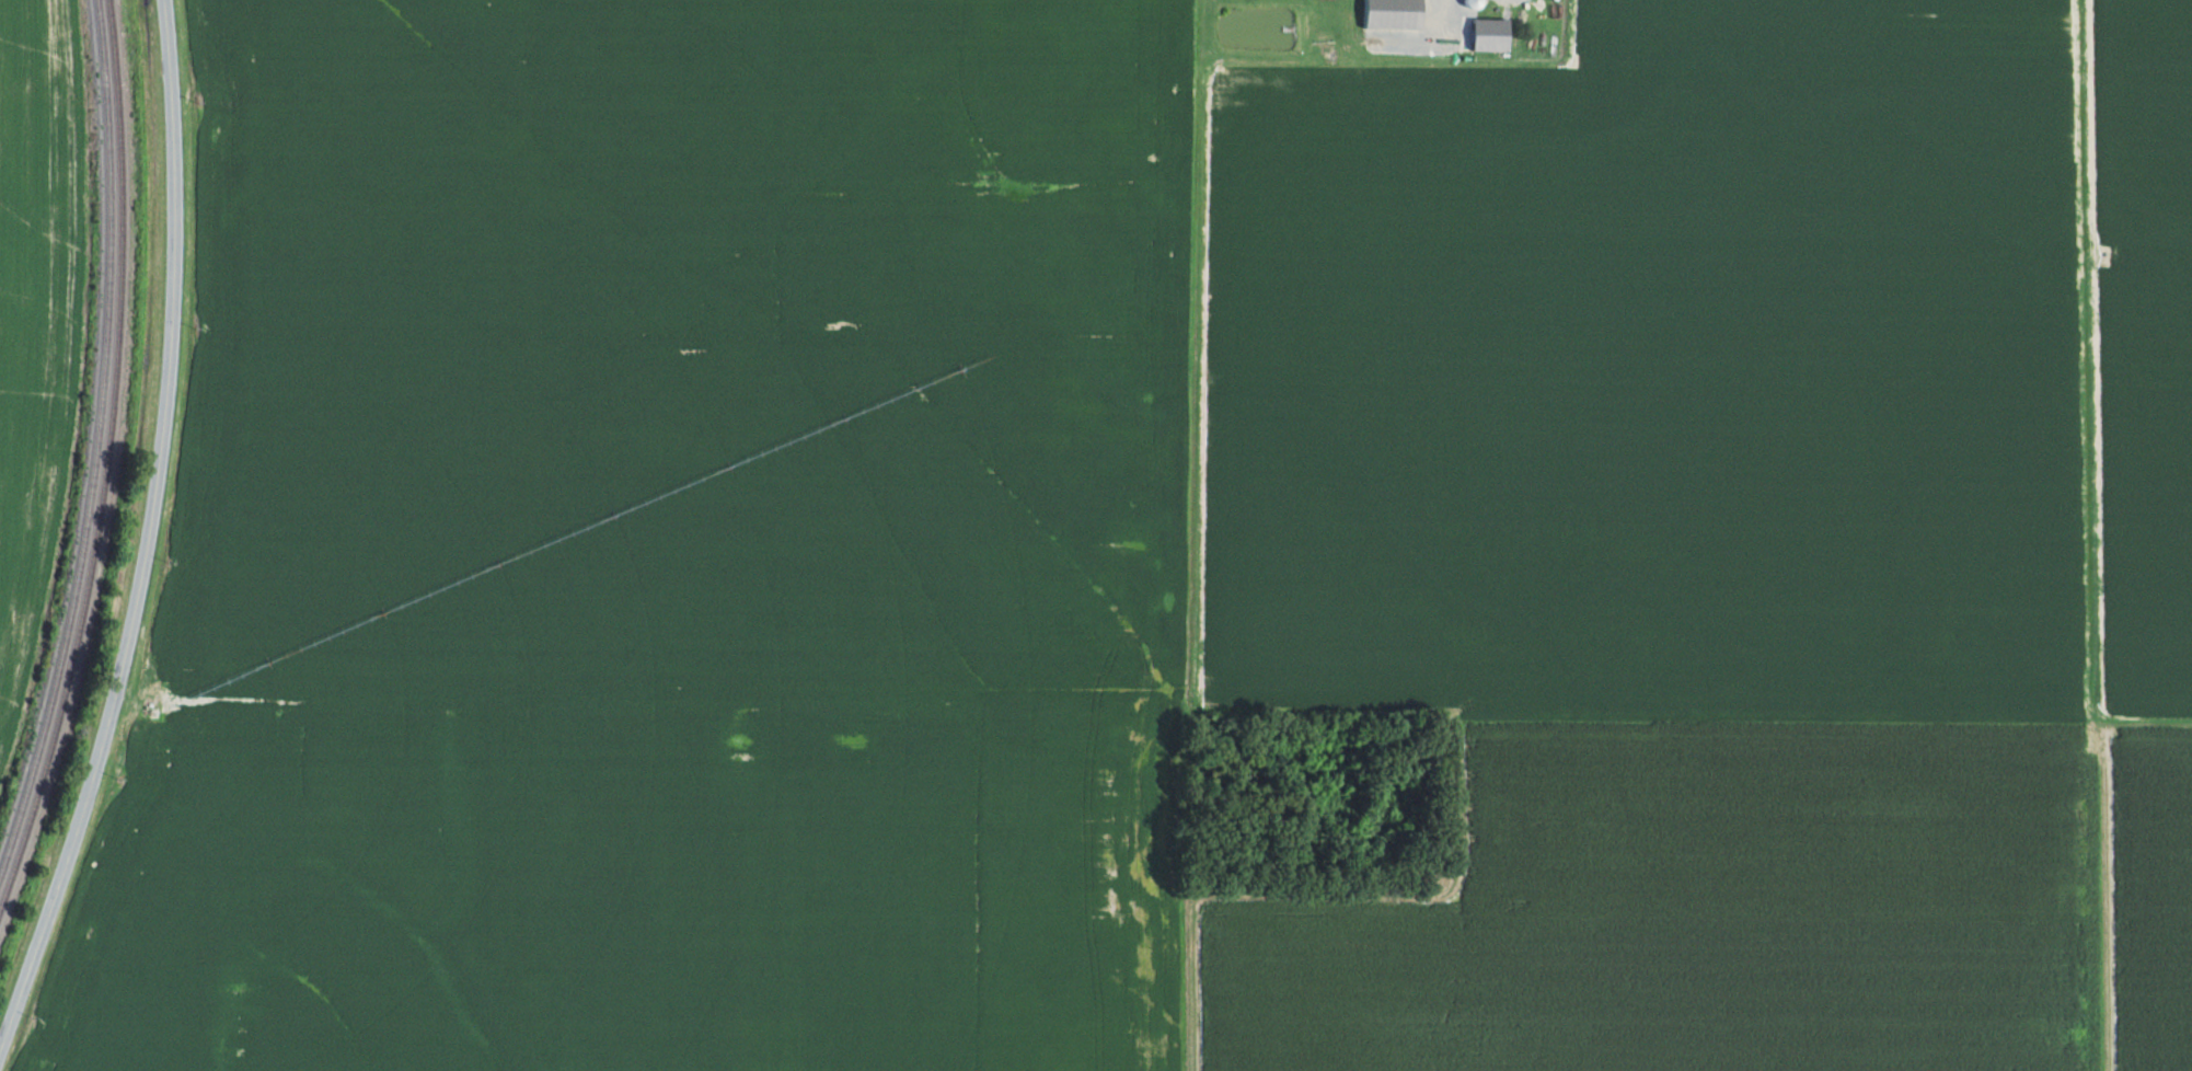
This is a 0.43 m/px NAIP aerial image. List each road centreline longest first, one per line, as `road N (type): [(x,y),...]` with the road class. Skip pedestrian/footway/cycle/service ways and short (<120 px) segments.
road 1 (tertiary): [(0,1047),(117,684),(159,464),(172,300),(163,0)]

